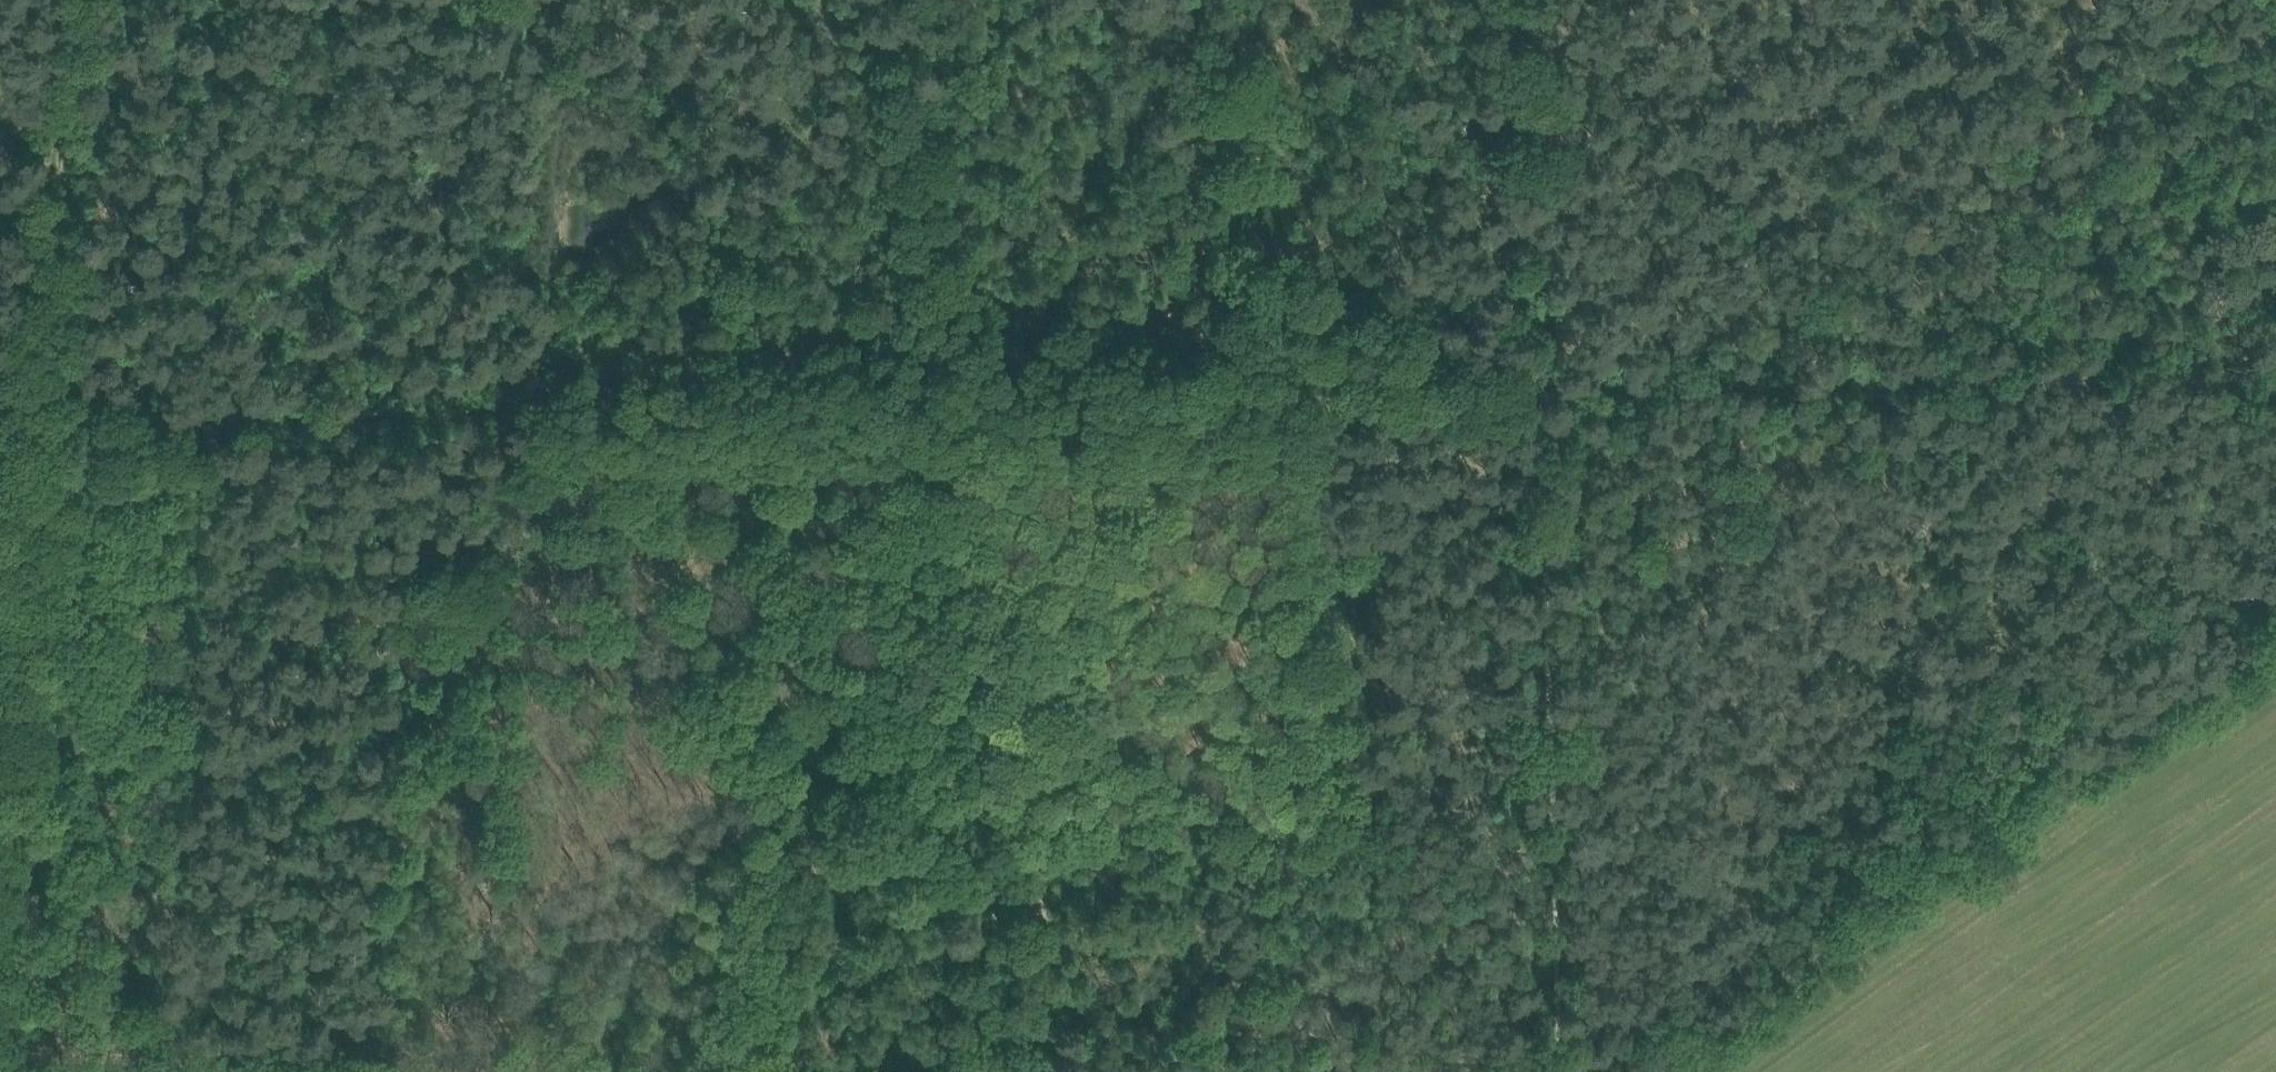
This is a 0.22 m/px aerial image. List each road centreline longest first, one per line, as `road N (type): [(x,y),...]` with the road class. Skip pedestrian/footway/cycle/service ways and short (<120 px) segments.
road 1 (track): [(0,920),(93,0)]
road 2 (track): [(2275,377),(1560,378)]

